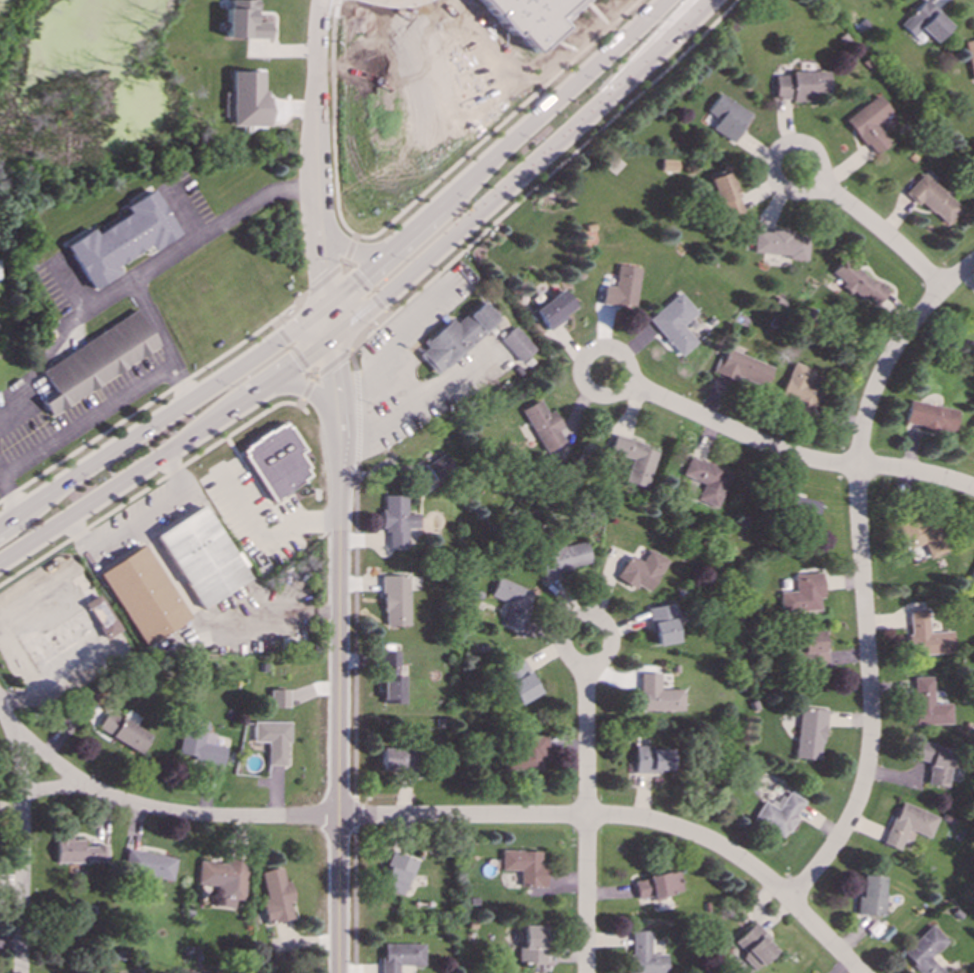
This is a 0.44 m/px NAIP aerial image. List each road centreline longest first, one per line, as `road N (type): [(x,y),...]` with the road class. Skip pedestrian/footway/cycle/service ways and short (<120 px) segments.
road 1 (residential): [(0,709),(78,780),(170,813),(614,816),(675,827),(759,870),(864,972)]
road 2 (residential): [(973,262),(902,339),(866,417),(859,499),(872,758),(846,833),(793,901)]
road 3 (residential): [(339,417),(339,972)]
road 4 (secondary): [(333,333),(708,0)]
road 5 (secondary): [(661,0),(330,304)]
road 6 (secondary): [(0,563),(333,333)]
road 7 (secondary): [(330,304),(0,525)]
road 8 (residential): [(5,719),(23,804),(21,972)]
road 9 (residential): [(859,467),(787,453),(627,384)]
road 10 (residential): [(321,0),(321,219)]
road 11 (residential): [(943,289),(821,185)]
road 12 (residential): [(808,196),(821,185),(822,160),(794,146),(775,161),(774,178),(783,192),(808,196)]
road 13 (residential): [(589,816),(589,972)]
road 14 (residential): [(617,395),(629,376),(625,361),(612,351),(589,355),(580,376),(585,389),(604,399),(617,395)]
road 15 (residential): [(589,816),(588,667)]
road 16 (residential): [(580,665),(596,666),(613,649),(612,633),(593,618),(567,632),(565,648),(580,665)]

